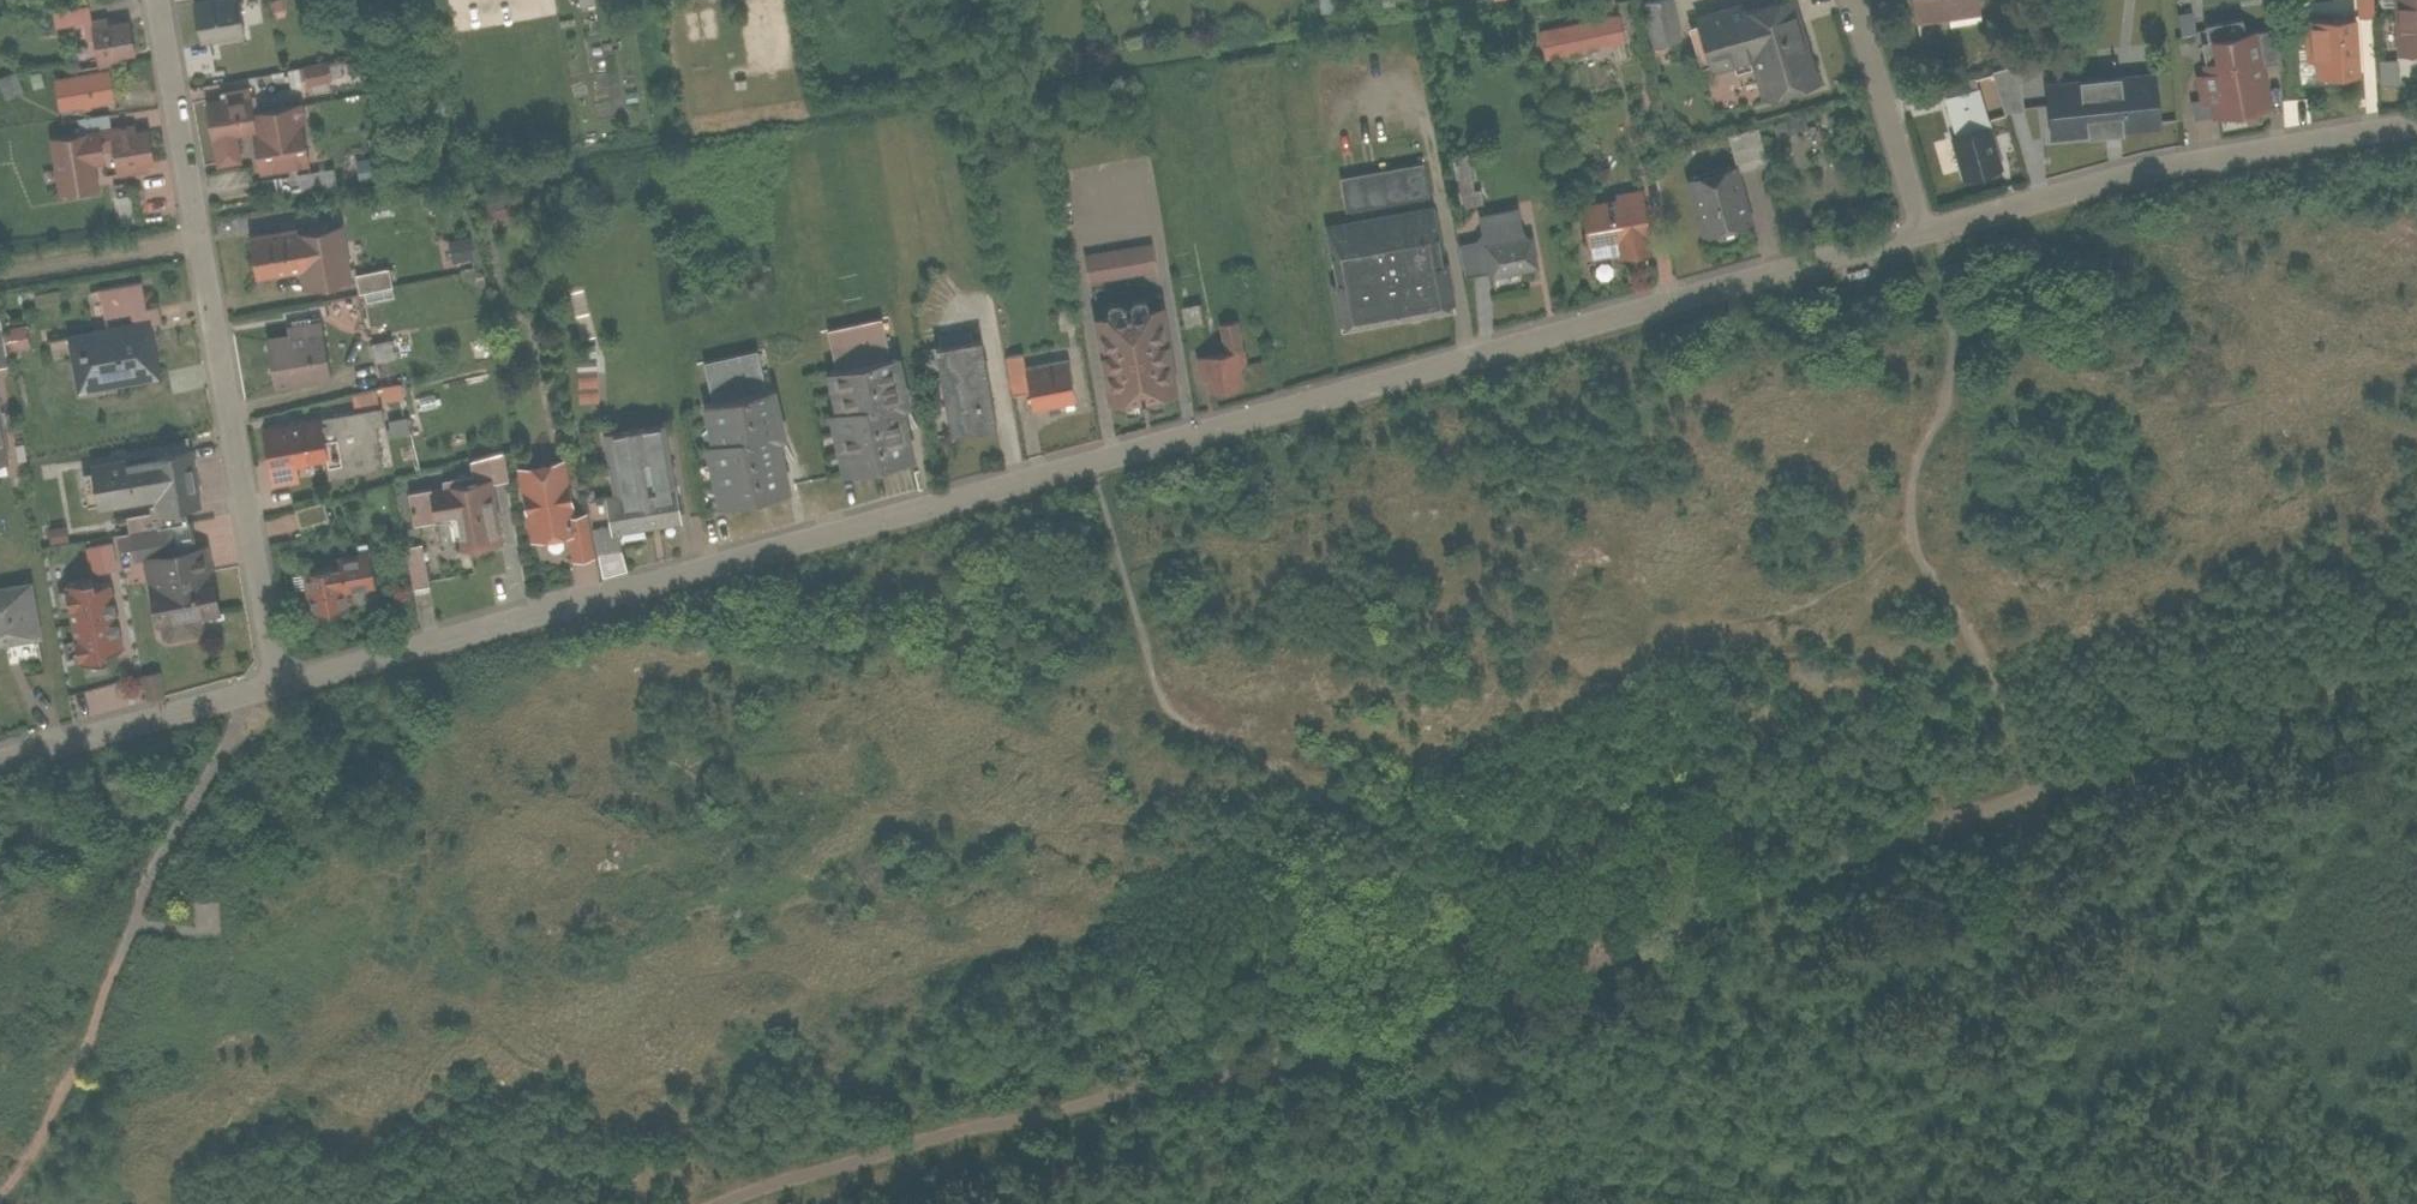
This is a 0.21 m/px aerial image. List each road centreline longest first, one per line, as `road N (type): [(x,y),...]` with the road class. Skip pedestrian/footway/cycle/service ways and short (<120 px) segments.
road 1 (residential): [(267,694),(1917,238)]
road 2 (residential): [(158,0),(267,694)]
road 3 (residential): [(1917,238),(2171,168),(2416,126)]
road 4 (residential): [(0,771),(267,694)]
road 5 (residential): [(1917,238),(1847,0)]

